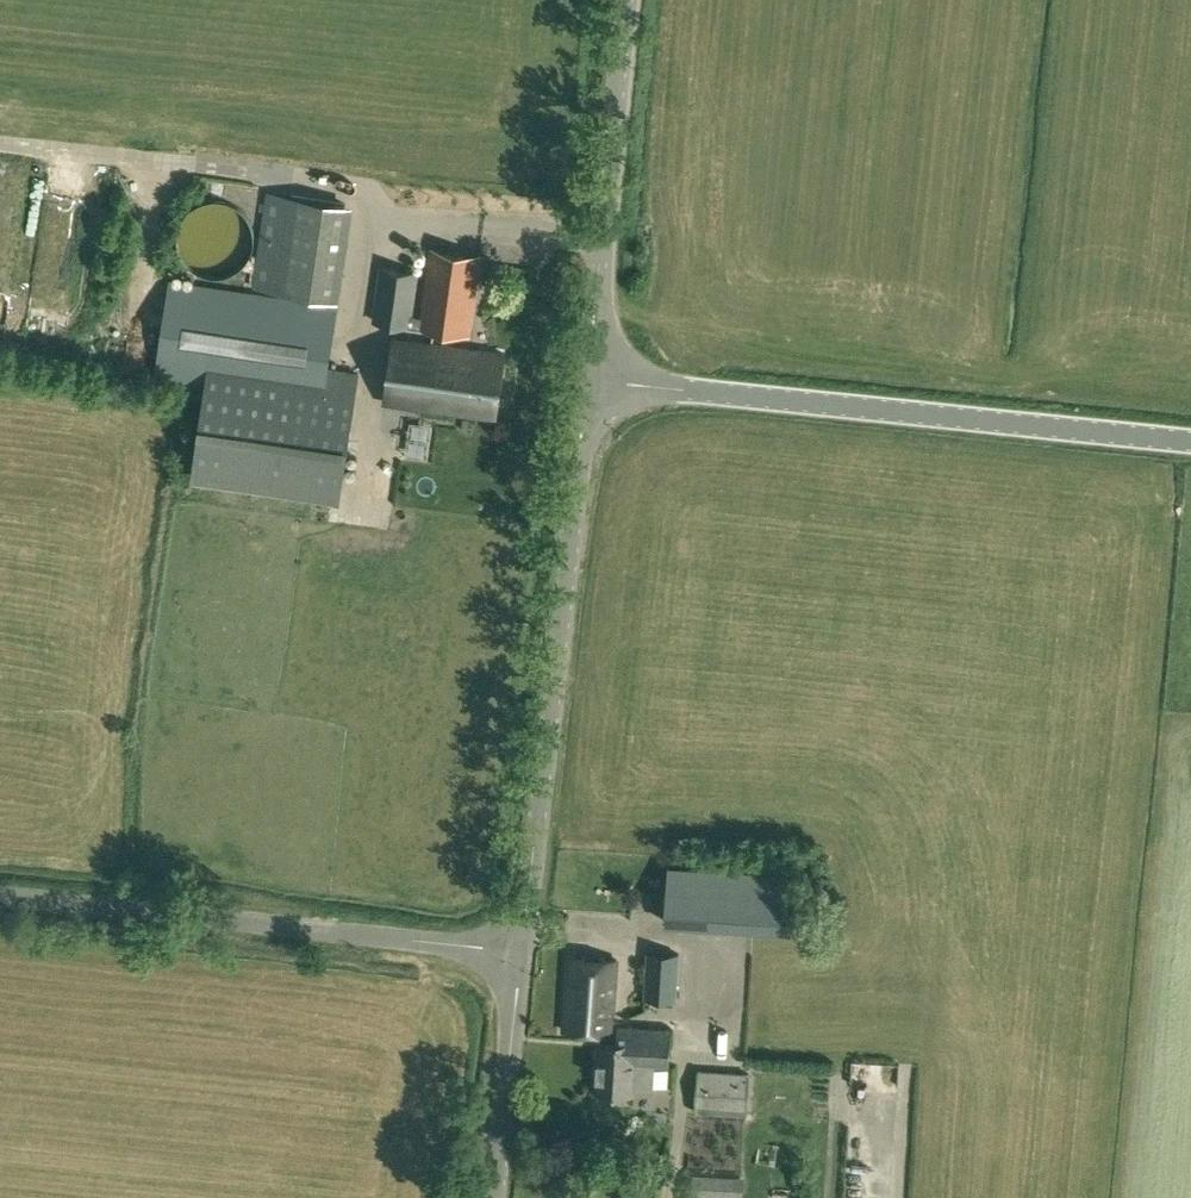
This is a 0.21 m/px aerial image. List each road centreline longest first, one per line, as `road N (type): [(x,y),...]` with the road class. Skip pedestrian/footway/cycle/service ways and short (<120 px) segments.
road 1 (tertiary): [(1190,445),(598,386)]
road 2 (unclassified): [(524,956),(598,386)]
road 3 (unclassified): [(0,899),(524,956)]
road 4 (tertiary): [(598,386),(636,0)]
road 5 (unclassified): [(498,1197),(524,956)]

